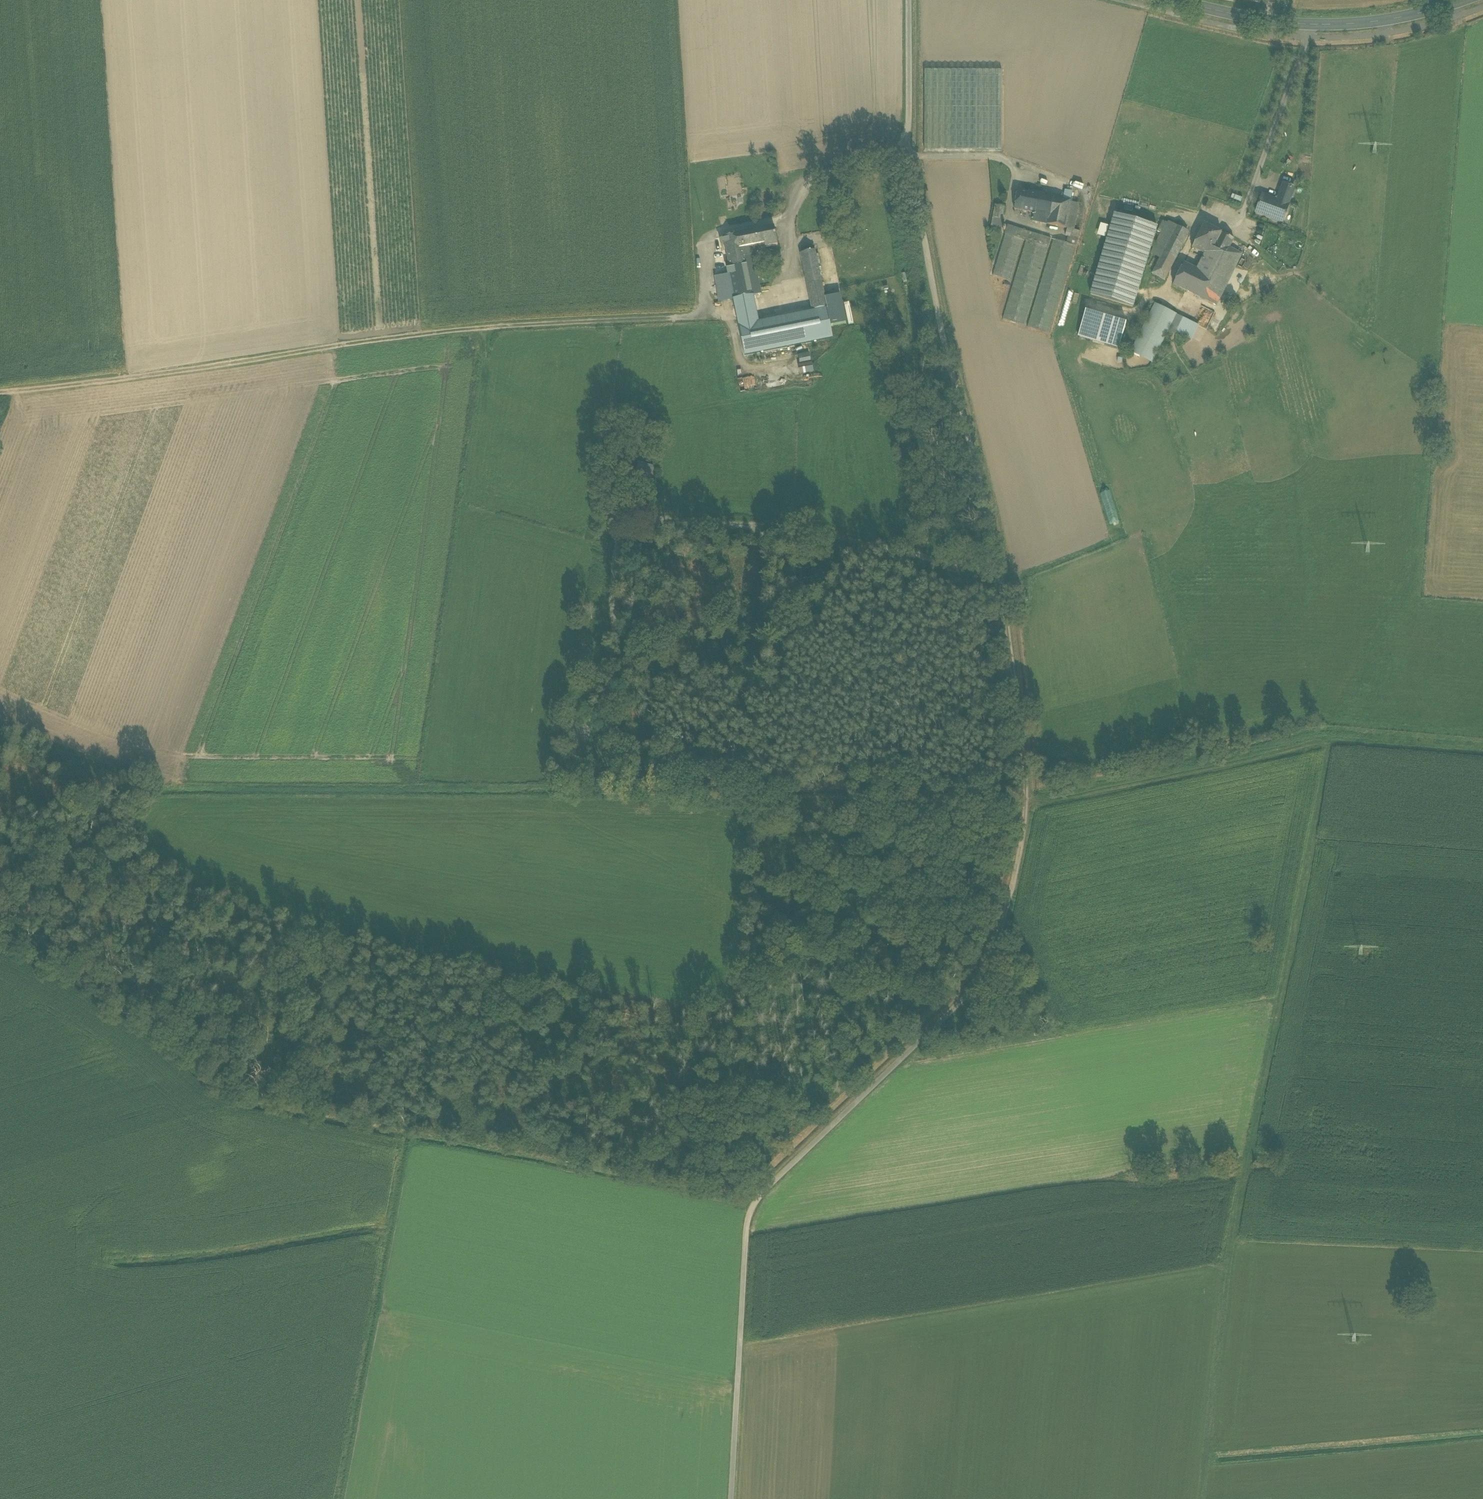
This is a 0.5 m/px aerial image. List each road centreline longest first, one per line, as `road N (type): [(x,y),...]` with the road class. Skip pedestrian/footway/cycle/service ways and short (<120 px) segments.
road 1 (unclassified): [(630,526),(996,558),(907,157),(907,0)]
road 2 (track): [(1202,1498),(1226,1264),(1335,743),(1482,754)]
road 3 (unclassified): [(731,1498),(750,1204),(990,967),(1014,898),(1029,798)]
road 4 (track): [(0,397),(475,328),(707,316)]
road 5 (track): [(1335,743),(1071,798),(1029,798),(996,558)]
road 6 (tertiary): [(1172,0),(1308,25),(1382,20),(1462,0)]

